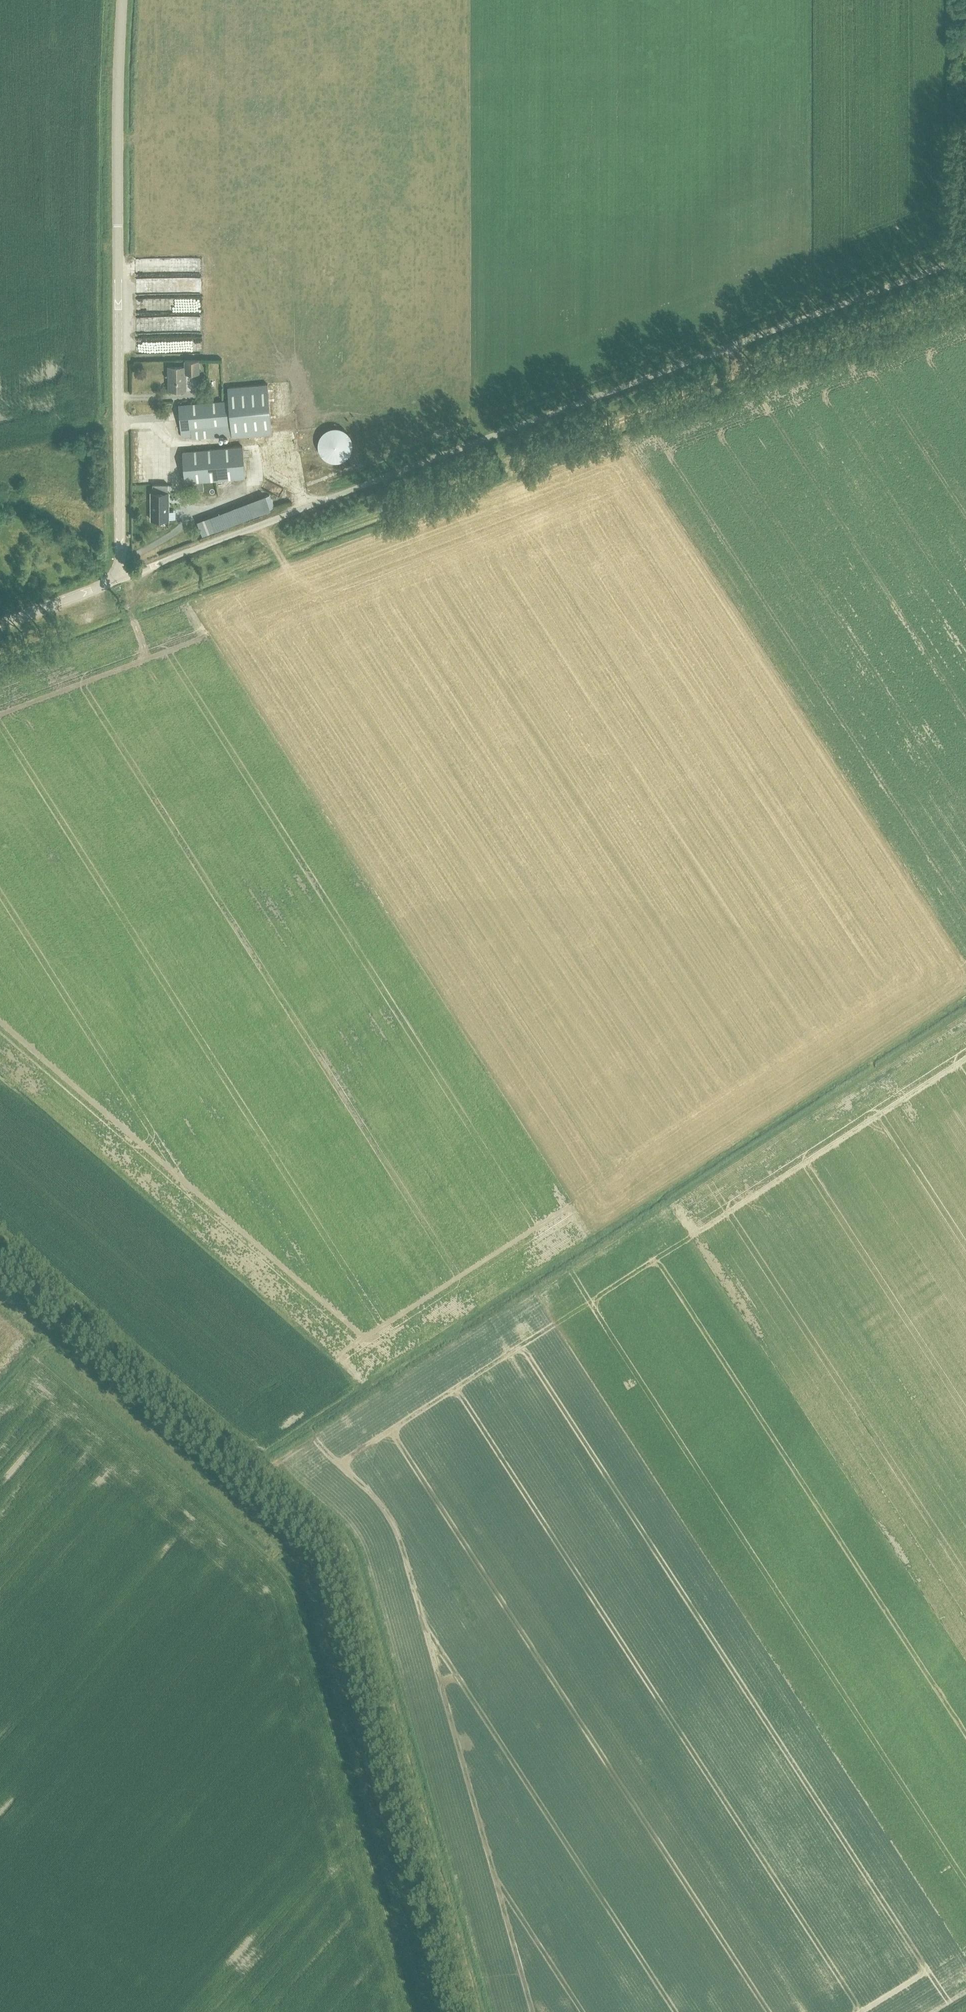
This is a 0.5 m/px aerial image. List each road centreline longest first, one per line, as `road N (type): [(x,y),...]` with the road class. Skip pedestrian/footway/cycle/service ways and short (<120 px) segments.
road 1 (unclassified): [(120,579),(965,258)]
road 2 (unclassified): [(120,579),(123,0)]
road 3 (unclassified): [(0,625),(120,579)]

